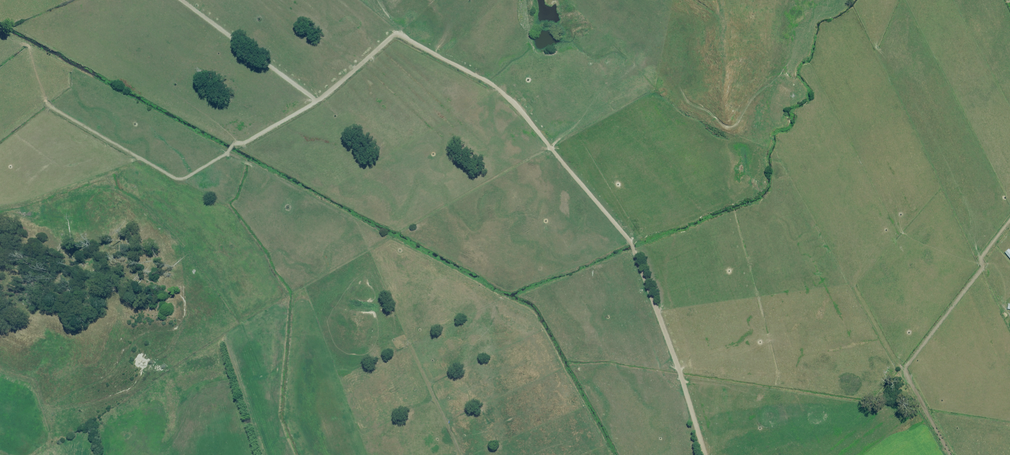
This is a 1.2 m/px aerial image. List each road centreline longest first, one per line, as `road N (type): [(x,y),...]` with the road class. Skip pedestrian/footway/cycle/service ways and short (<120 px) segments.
road 1 (track): [(47,102),(187,179),(231,154),(235,143),(318,101),(396,33),(486,81),(629,239),(704,454)]
road 2 (track): [(1009,221),(904,372),(950,454)]
road 3 (track): [(410,345),(460,454)]

